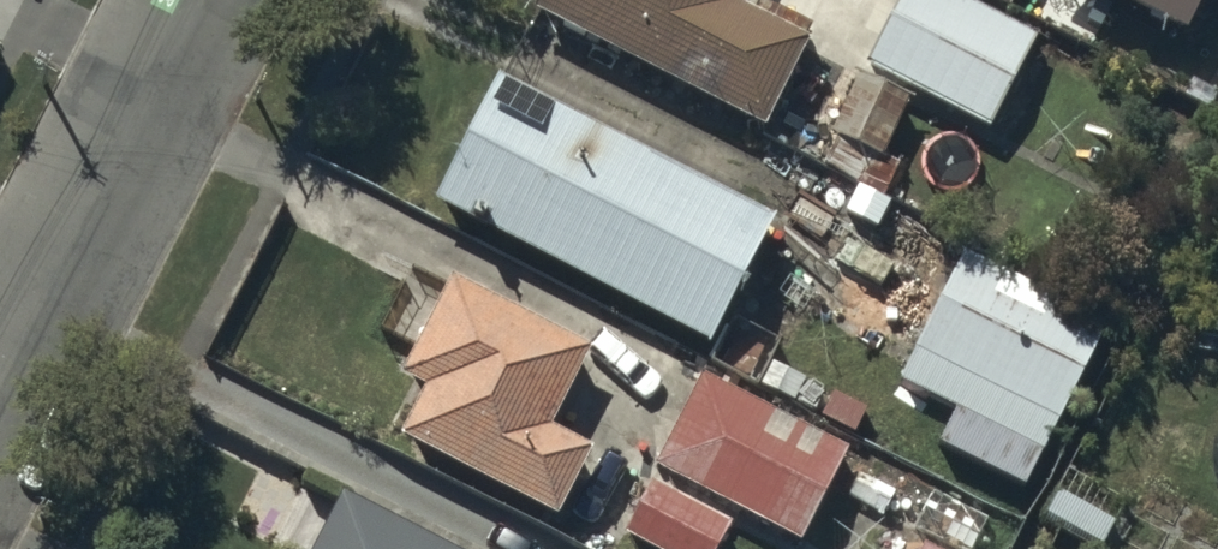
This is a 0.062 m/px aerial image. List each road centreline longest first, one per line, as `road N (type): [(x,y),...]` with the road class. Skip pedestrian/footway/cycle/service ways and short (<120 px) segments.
road 1 (residential): [(0,390),(201,0)]

